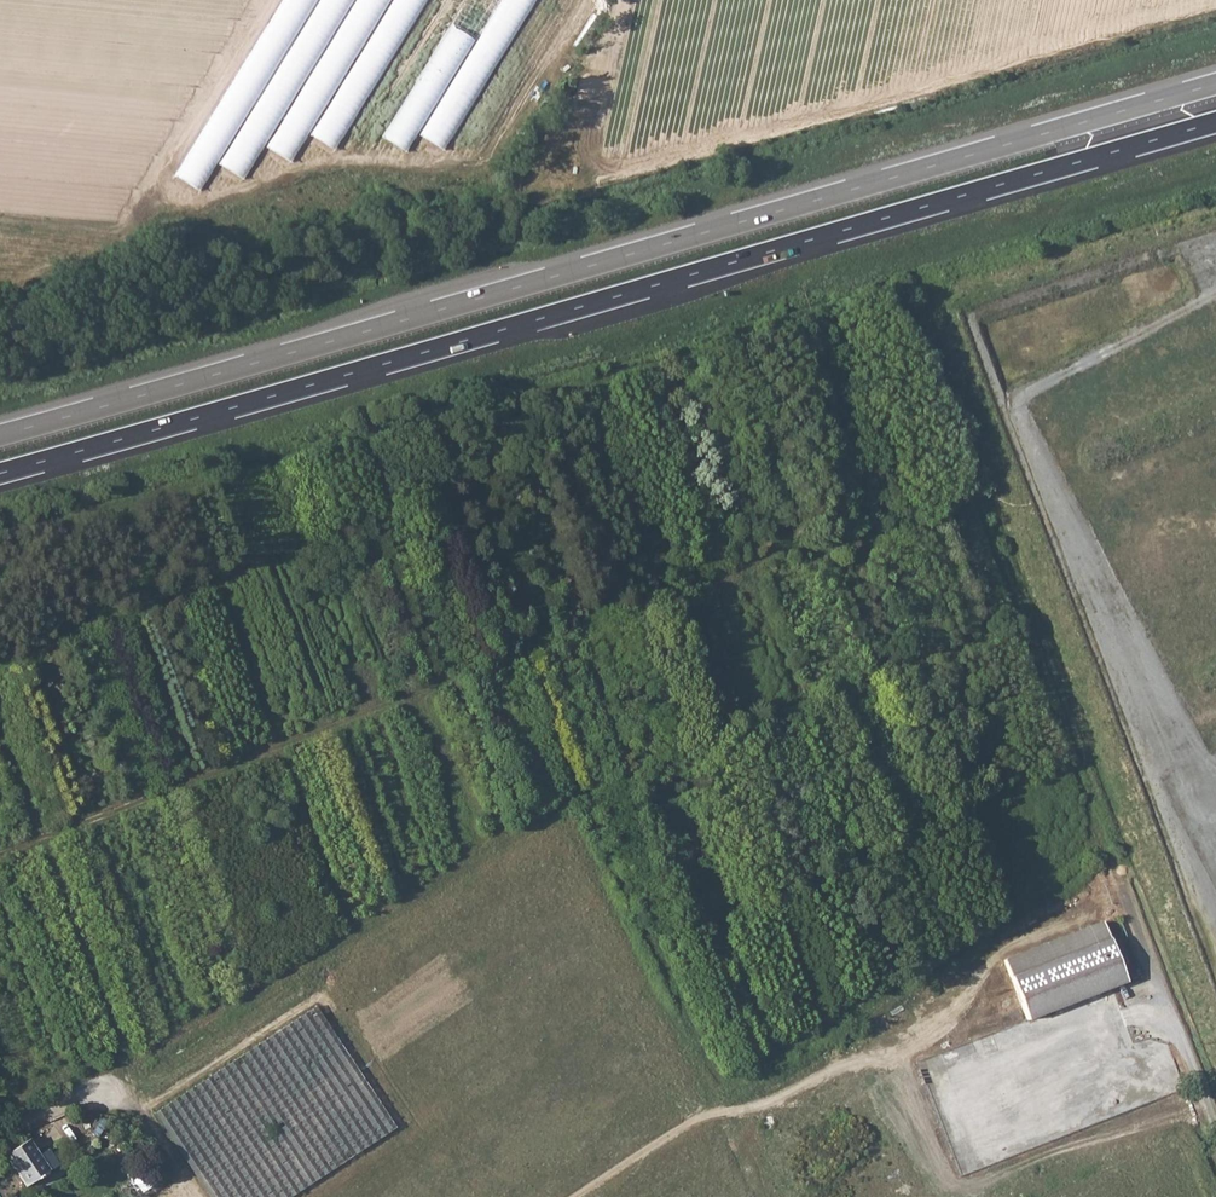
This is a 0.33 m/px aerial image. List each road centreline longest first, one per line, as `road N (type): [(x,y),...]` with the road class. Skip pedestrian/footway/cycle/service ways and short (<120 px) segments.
road 1 (motorway): [(1215,84),(0,435)]
road 2 (motorway): [(0,473),(1215,123)]
road 3 (unclassified): [(1215,1114),(925,325)]
road 4 (track): [(1213,1106),(974,1184),(943,1180),(894,1059),(842,1067),(757,1108),(709,1113),(578,1196)]
road 5 (track): [(193,1196),(116,1085)]
road 6 (unclassified): [(0,1145),(116,1085)]

